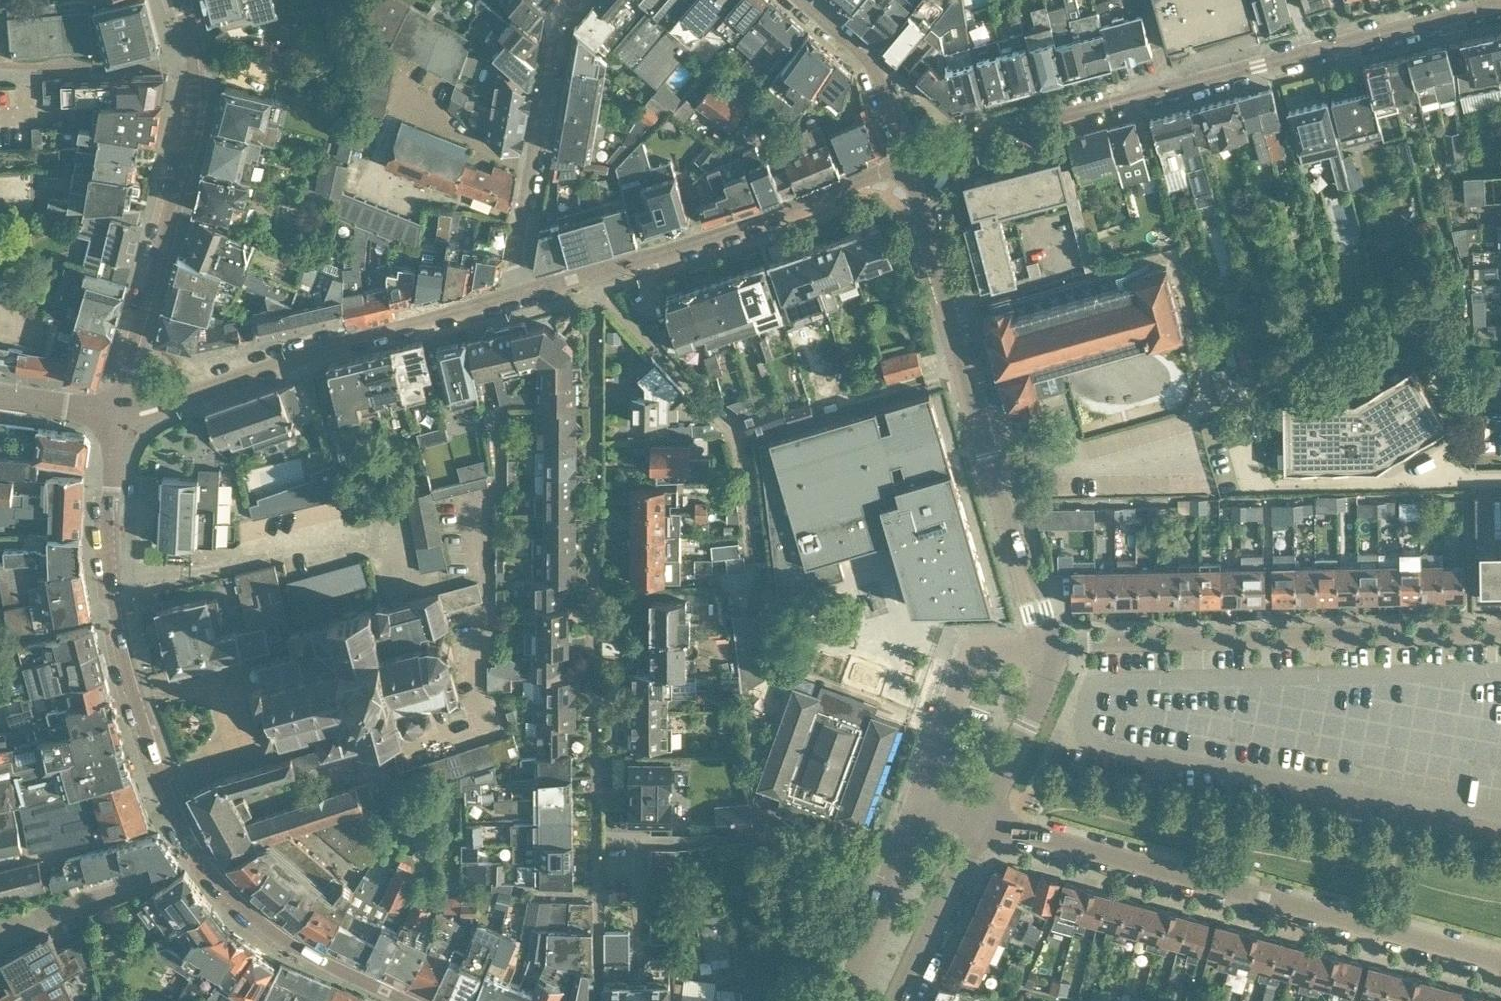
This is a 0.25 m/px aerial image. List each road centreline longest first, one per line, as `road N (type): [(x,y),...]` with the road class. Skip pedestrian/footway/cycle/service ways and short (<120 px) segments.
road 1 (residential): [(118,414),(111,521),(117,612),(153,754),(181,824),(228,895),(275,939),(402,1000)]
road 2 (residential): [(912,163),(1500,6)]
road 3 (residential): [(1500,961),(990,824)]
road 4 (residential): [(1047,647),(912,163)]
road 5 (residential): [(1047,647),(1500,635)]
road 6 (residential): [(912,163),(731,233),(512,297)]
road 7 (residential): [(512,297),(118,414)]
road 8 (residential): [(199,64),(196,119),(118,414)]
road 9 (residential): [(512,297),(554,35),(574,0)]
road 10 (residential): [(1237,431),(1253,483),(1500,481)]
road 11 (residential): [(1047,647),(976,654),(924,796)]
road 12 (residential): [(912,163),(871,62),(799,0)]
road 13 (residential): [(0,65),(199,64)]
road 14 (residential): [(906,1000),(990,824)]
road 15 (residential): [(924,796),(852,976)]
road 16 (residential): [(990,824),(1047,697),(1047,647)]
road 17 (residential): [(13,936),(181,866)]

